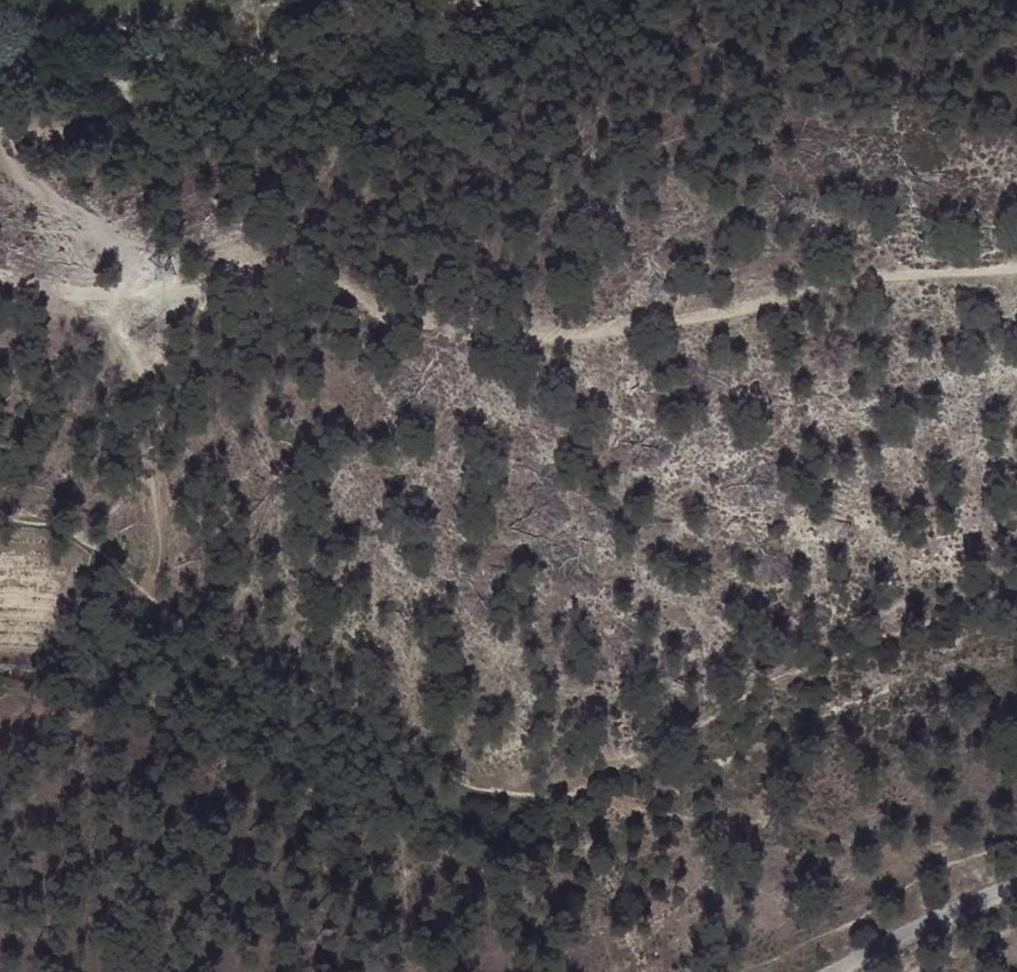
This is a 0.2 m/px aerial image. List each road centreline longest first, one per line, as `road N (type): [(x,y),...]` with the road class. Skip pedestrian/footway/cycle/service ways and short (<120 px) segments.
road 1 (unclassified): [(830,971),(1016,888)]

